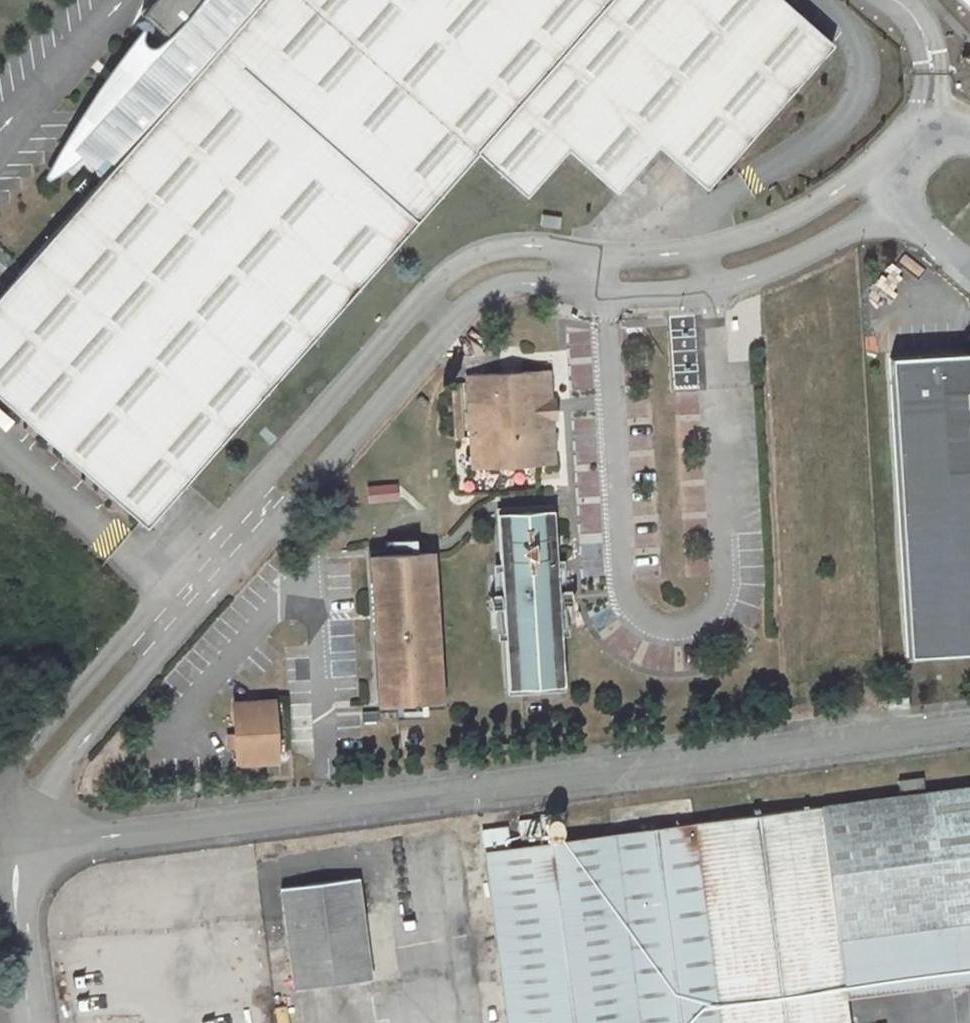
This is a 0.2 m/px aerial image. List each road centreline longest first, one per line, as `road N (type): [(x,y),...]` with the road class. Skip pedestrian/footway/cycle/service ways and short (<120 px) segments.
road 1 (unclassified): [(904,165),(713,247),(620,261),(534,248),(473,257),(432,284),(22,751),(6,789),(34,850)]
road 2 (unclassified): [(34,850),(45,789),(66,754),(460,317),(489,294),(532,287),(634,299),(702,289),(752,275),(904,207)]
road 3 (unclassified): [(34,850),(70,837),(969,732)]
road 4 (unclassified): [(35,1022),(19,885),(34,850)]

